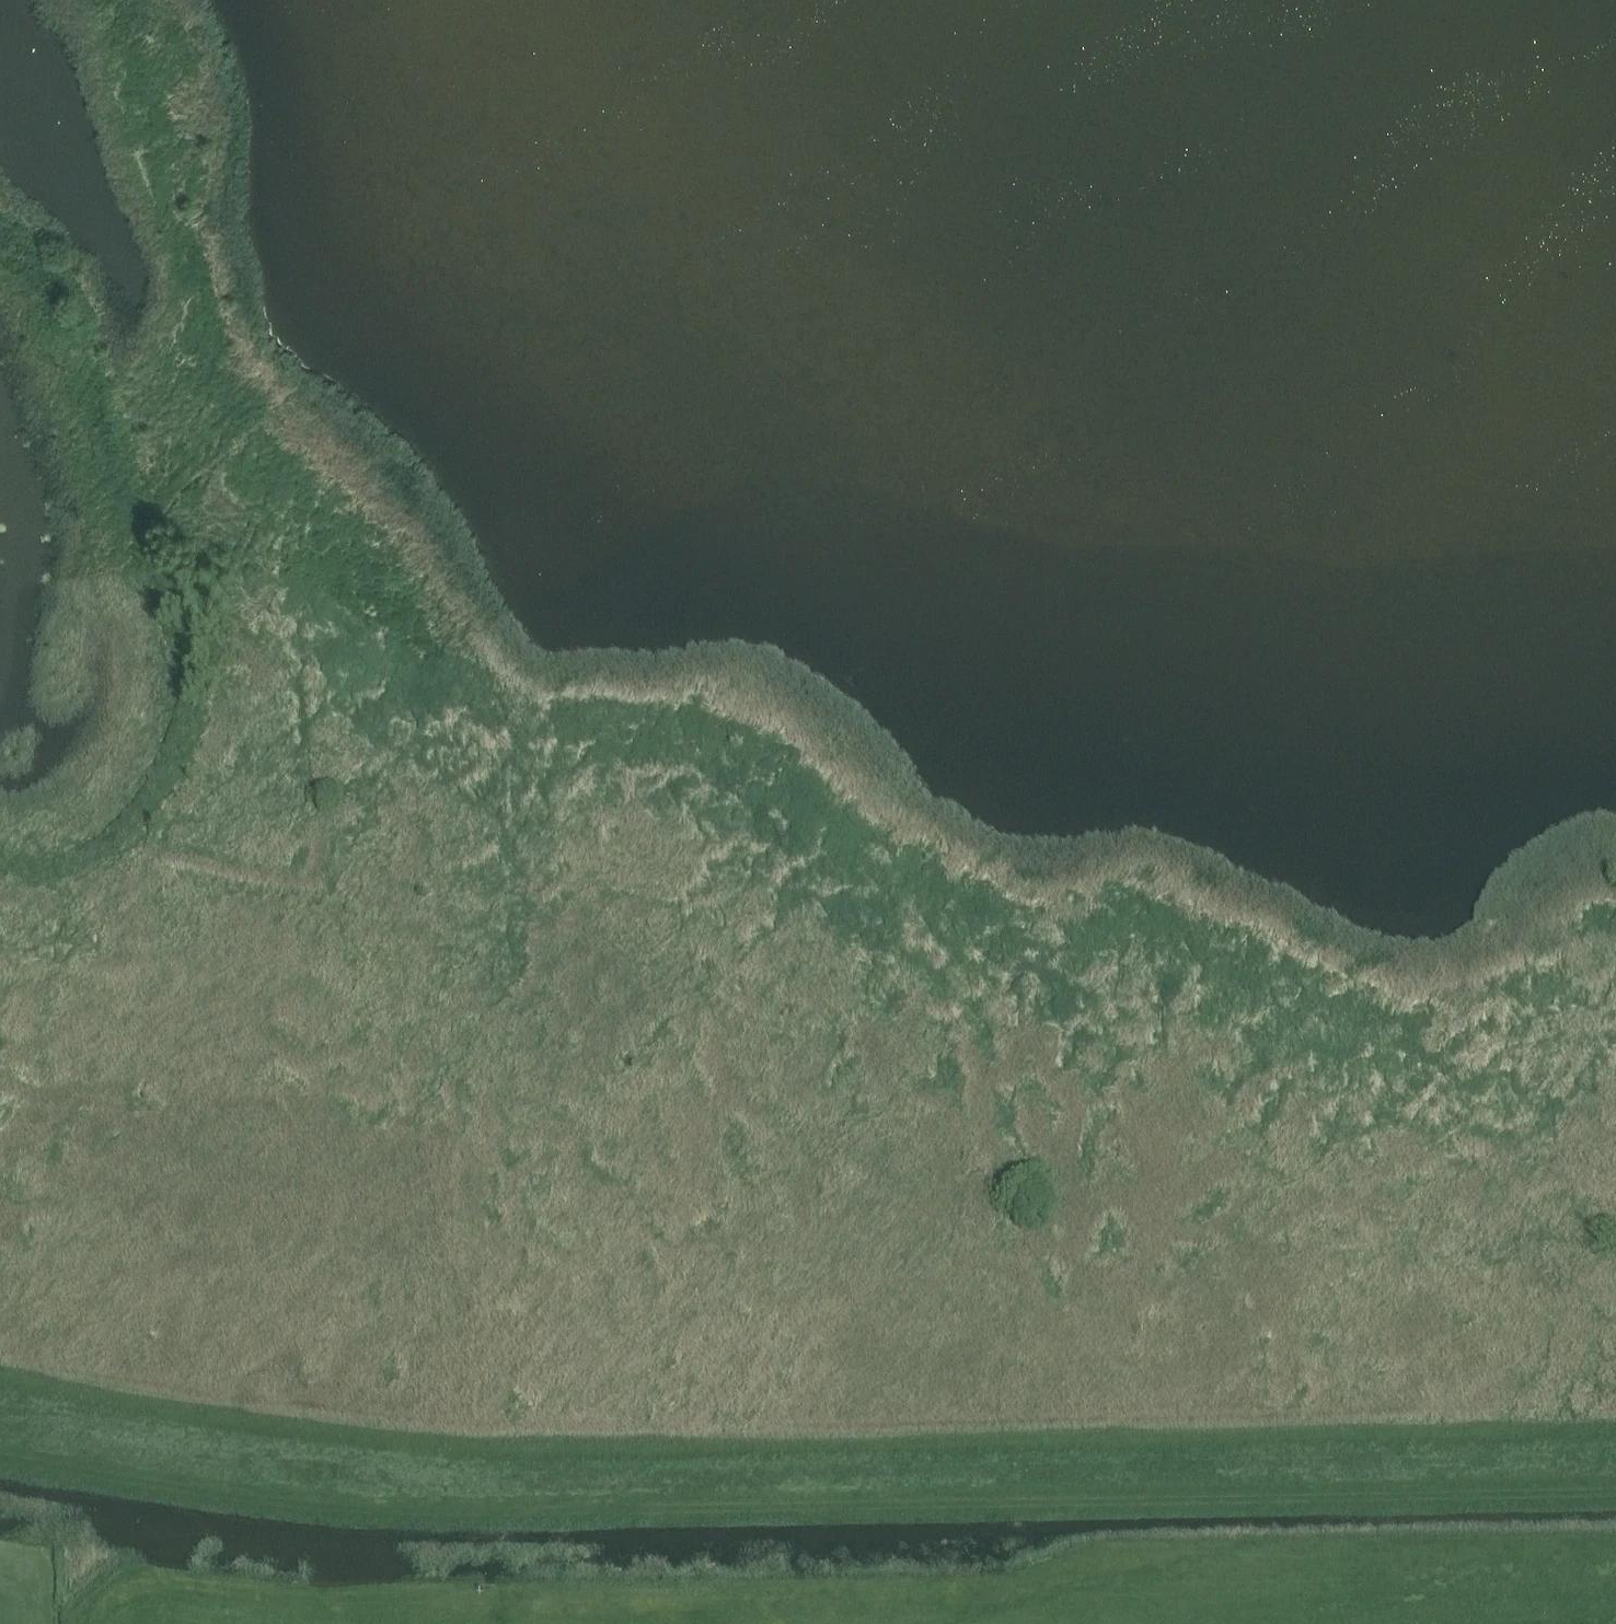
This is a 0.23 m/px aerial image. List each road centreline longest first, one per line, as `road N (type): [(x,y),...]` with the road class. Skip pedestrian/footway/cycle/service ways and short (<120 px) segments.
road 1 (track): [(0,864),(40,871),(75,864),(113,840),(179,743),(191,677),(183,622),(109,464),(56,307),(0,239)]

